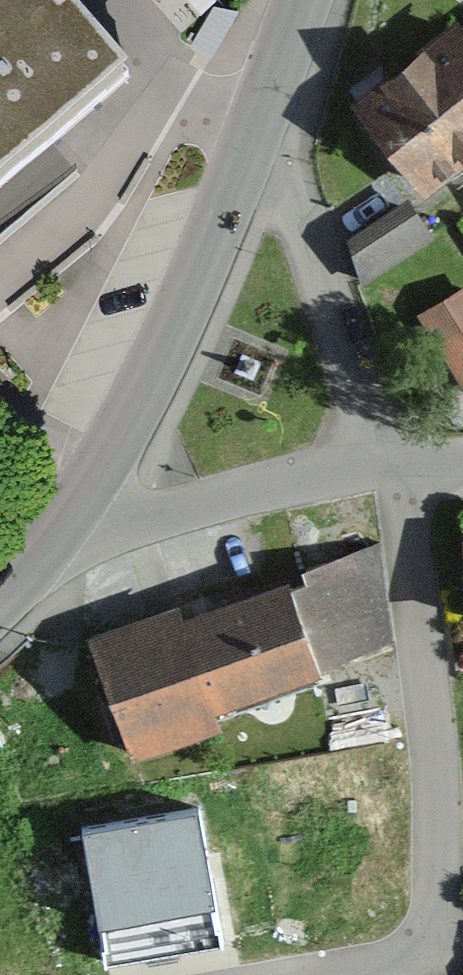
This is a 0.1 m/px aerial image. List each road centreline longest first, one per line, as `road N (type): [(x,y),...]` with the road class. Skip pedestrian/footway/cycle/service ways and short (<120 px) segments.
road 1 (residential): [(321,974),(385,964),(418,937),(432,891),(434,765),(397,463)]
road 2 (secondary): [(257,118),(85,507)]
road 3 (residential): [(397,463),(257,118)]
road 4 (residential): [(85,507),(136,518),(397,463)]
road 5 (secondary): [(85,507),(0,602)]
road 6 (secondary): [(301,0),(257,118)]

